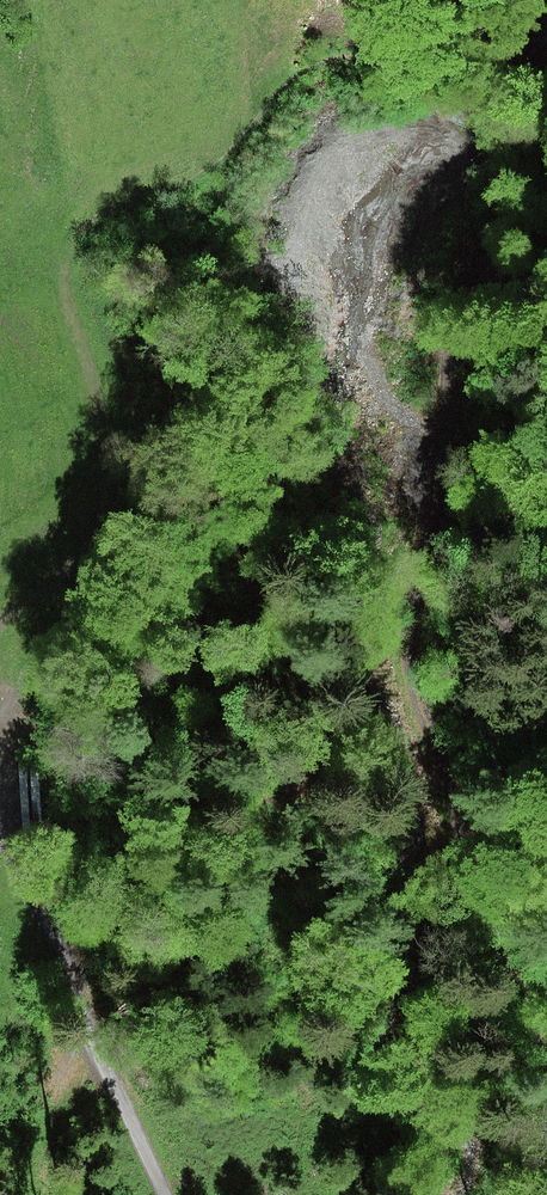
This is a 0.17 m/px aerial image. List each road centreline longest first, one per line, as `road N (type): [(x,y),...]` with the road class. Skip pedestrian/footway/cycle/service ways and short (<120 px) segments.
road 1 (track): [(546,1073),(410,688),(406,606),(424,523),(447,324)]
road 2 (track): [(0,825),(26,866),(166,1194)]
road 3 (track): [(63,283),(96,387),(107,465),(104,509),(82,552),(0,628)]

